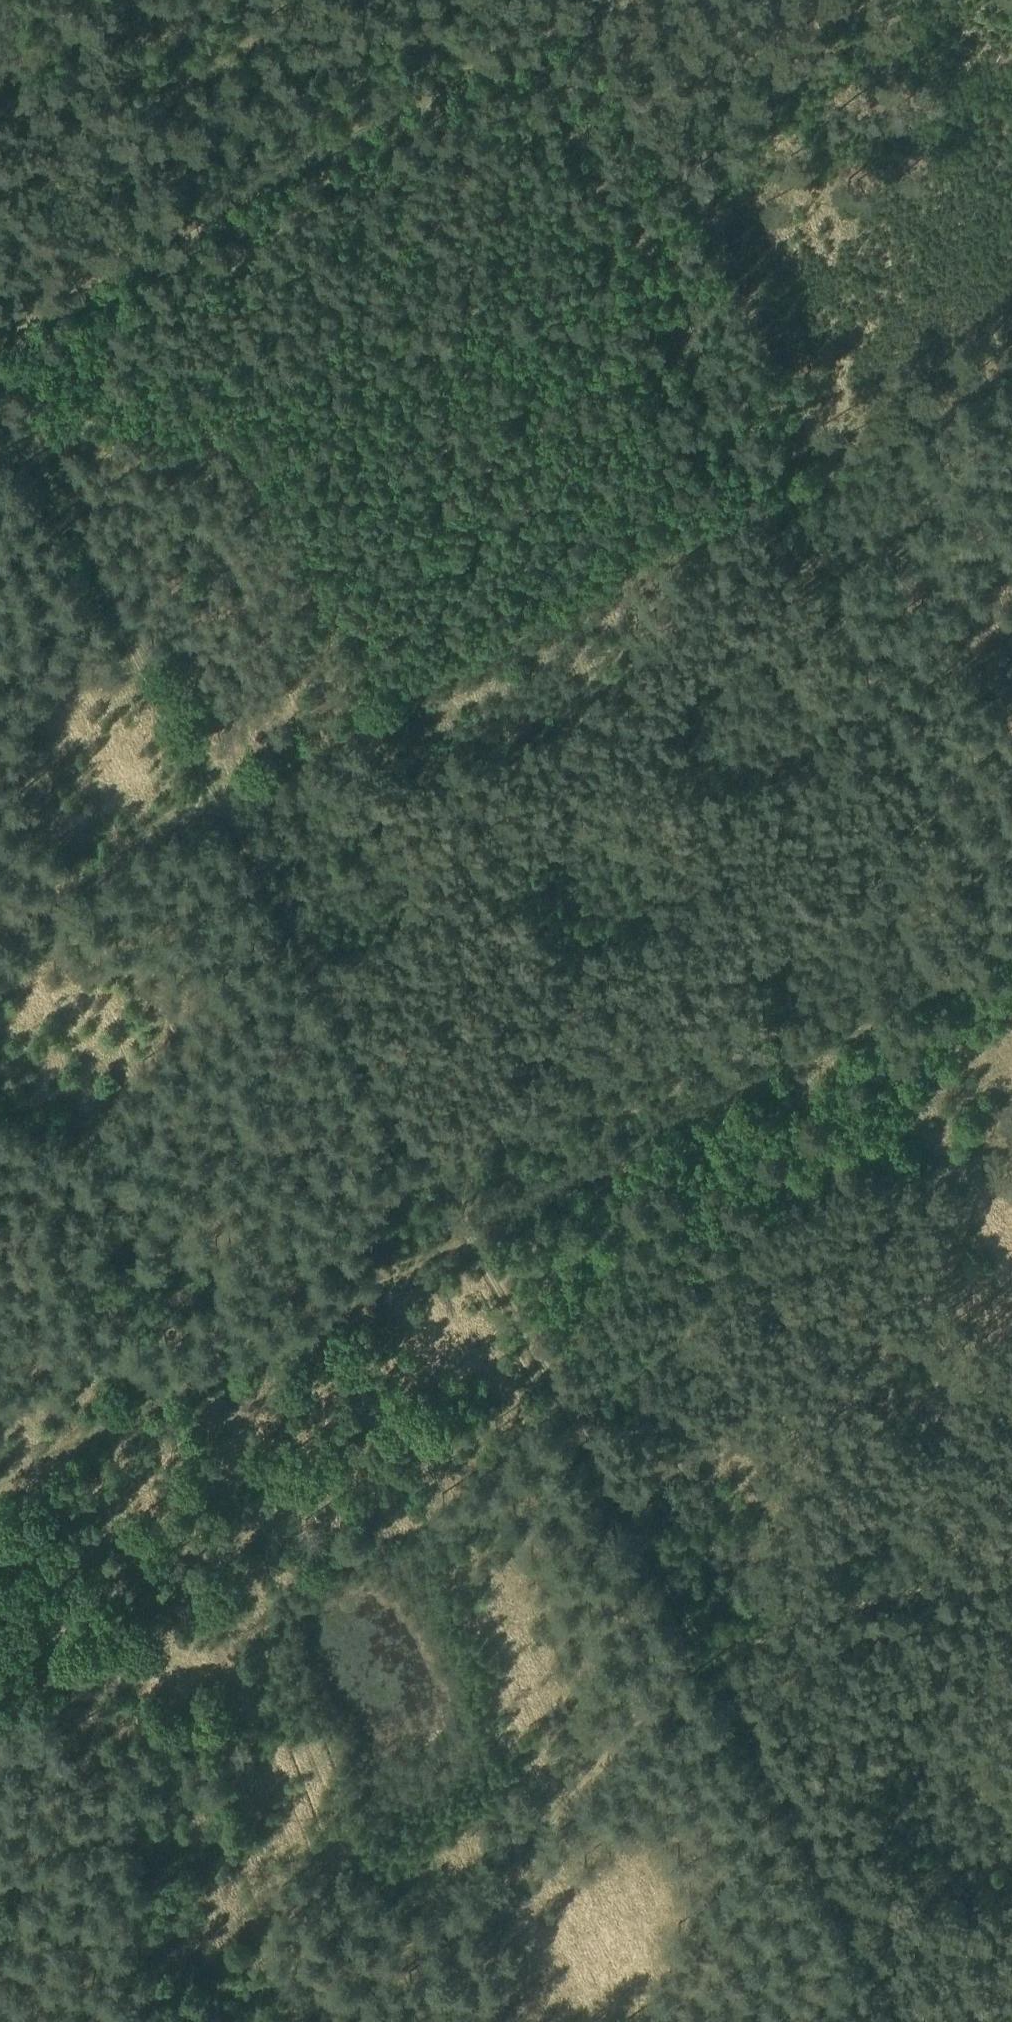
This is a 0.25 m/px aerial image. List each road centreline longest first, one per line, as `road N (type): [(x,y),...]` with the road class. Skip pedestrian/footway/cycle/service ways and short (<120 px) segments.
road 1 (track): [(213,793),(708,1653)]
road 2 (track): [(708,1653),(911,2021)]
road 3 (track): [(708,1653),(1011,1552)]

